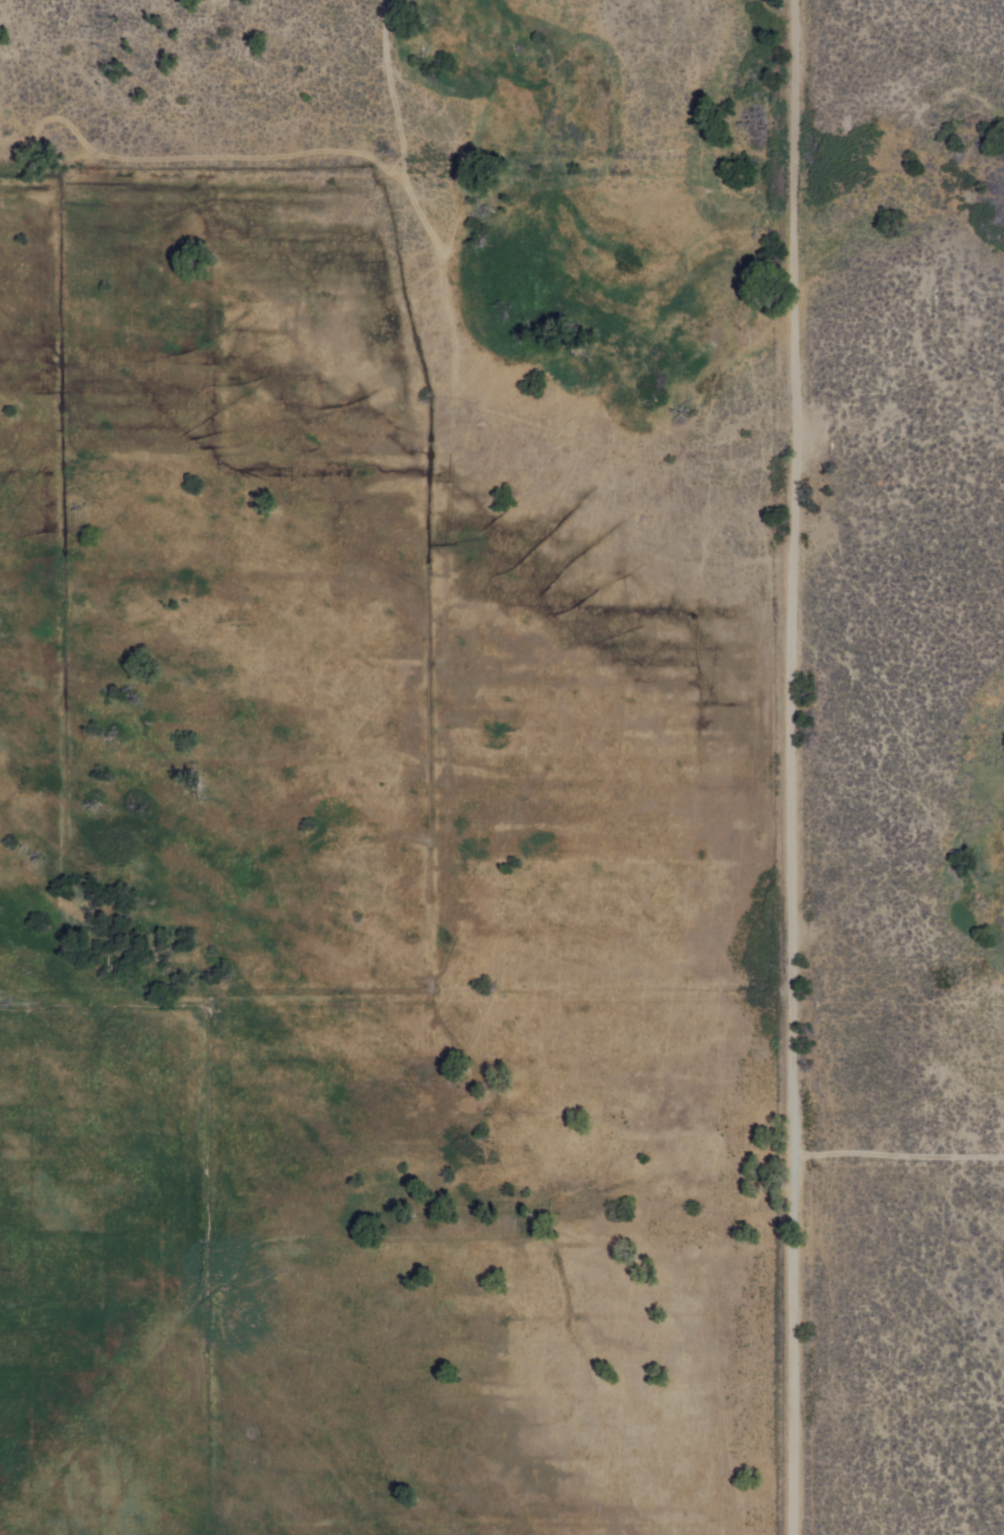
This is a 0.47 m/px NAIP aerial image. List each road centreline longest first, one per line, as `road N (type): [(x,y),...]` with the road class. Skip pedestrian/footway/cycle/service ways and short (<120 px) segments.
road 1 (residential): [(797,1534),(793,0)]
road 2 (track): [(1003,1151),(794,1152)]

